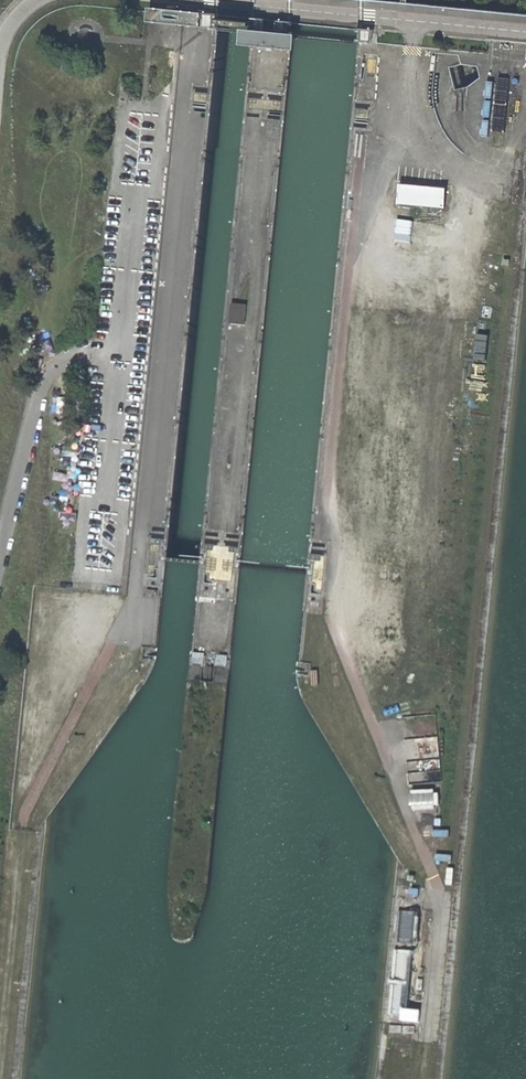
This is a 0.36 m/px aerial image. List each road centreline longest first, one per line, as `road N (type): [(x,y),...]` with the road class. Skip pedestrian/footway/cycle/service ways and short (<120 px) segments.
road 1 (unclassified): [(216,0),(525,30)]
road 2 (track): [(0,1065),(25,828)]

